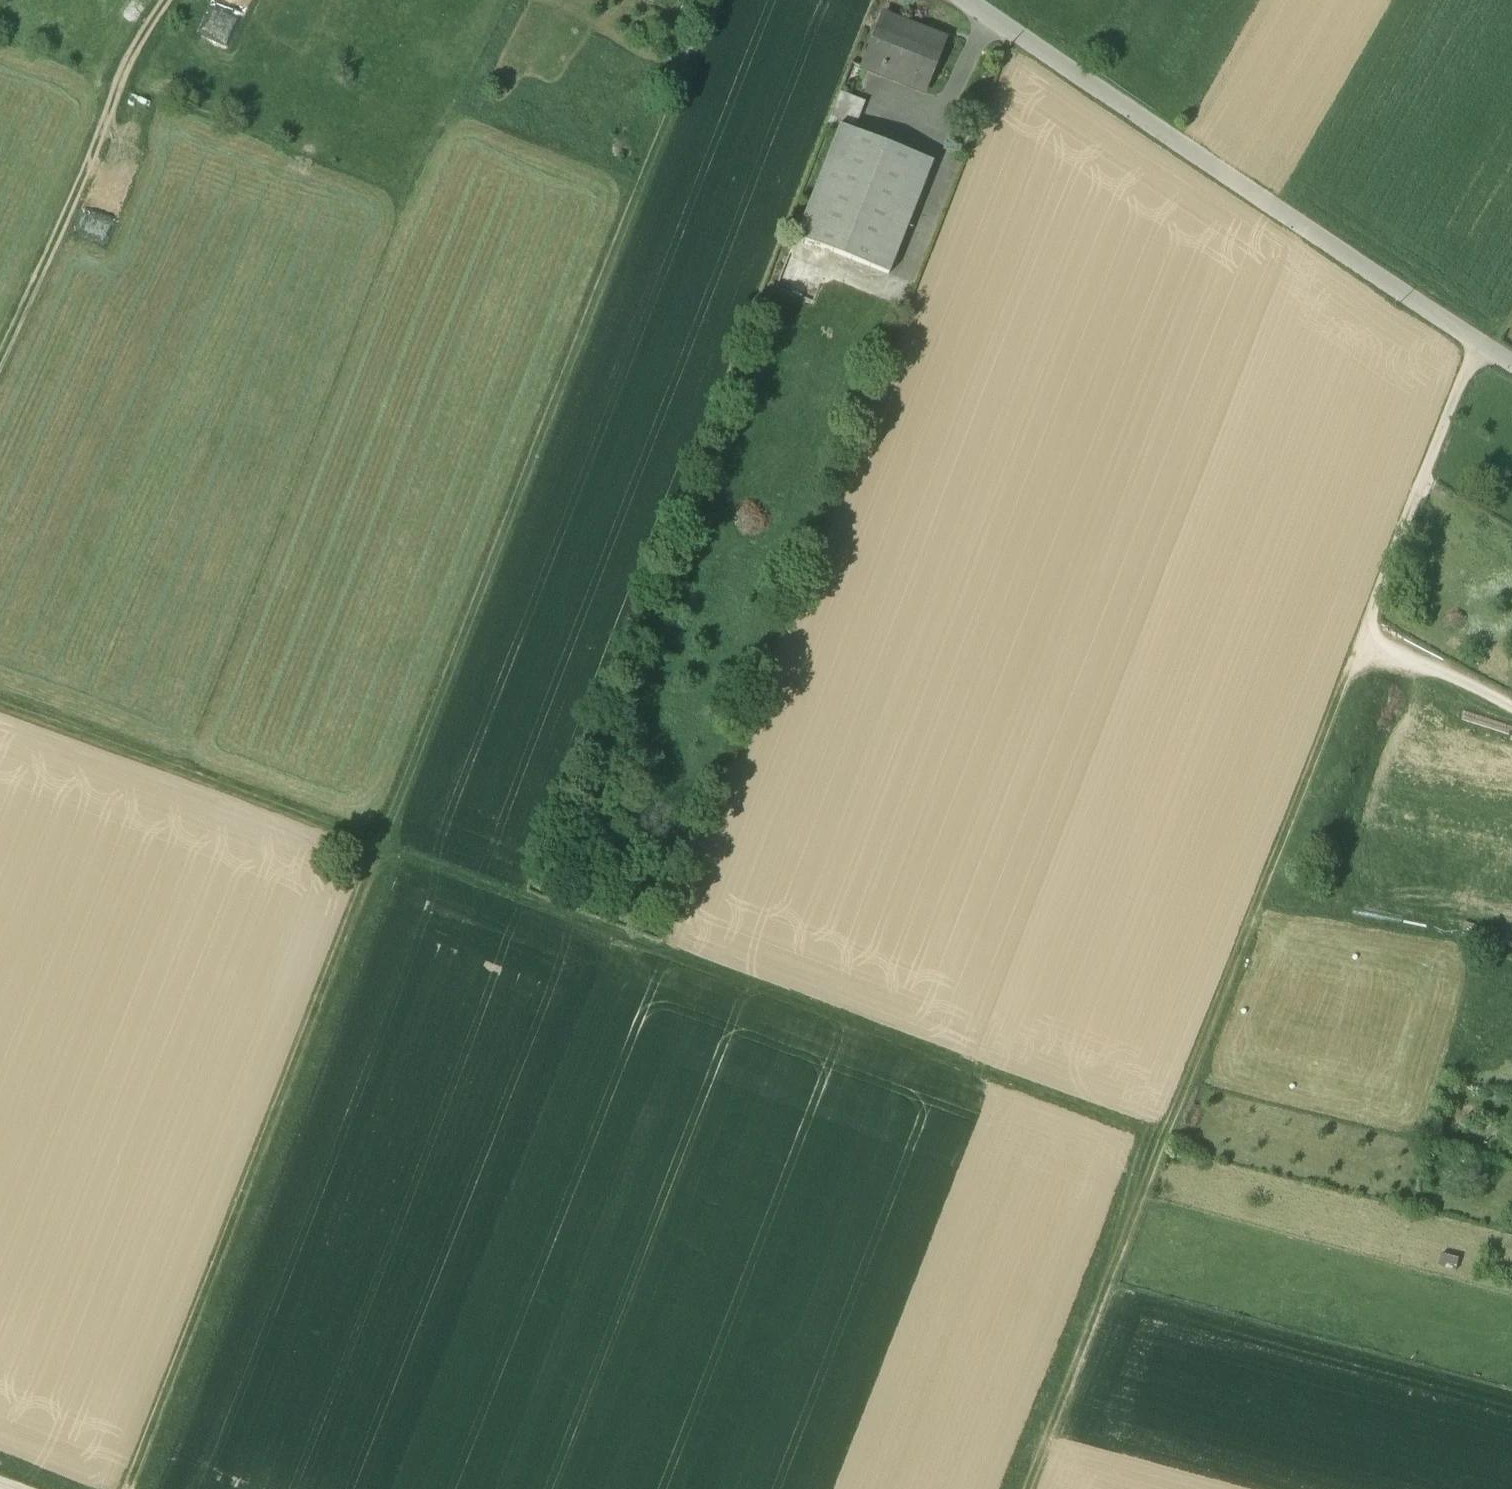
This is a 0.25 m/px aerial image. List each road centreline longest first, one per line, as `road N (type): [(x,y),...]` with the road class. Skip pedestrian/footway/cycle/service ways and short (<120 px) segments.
road 1 (track): [(0,703),(1161,1139),(1478,343)]
road 2 (track): [(128,1488),(714,0)]
road 3 (residential): [(964,0),(1511,364)]
road 4 (track): [(1161,1139),(1104,1338),(1044,1488)]

